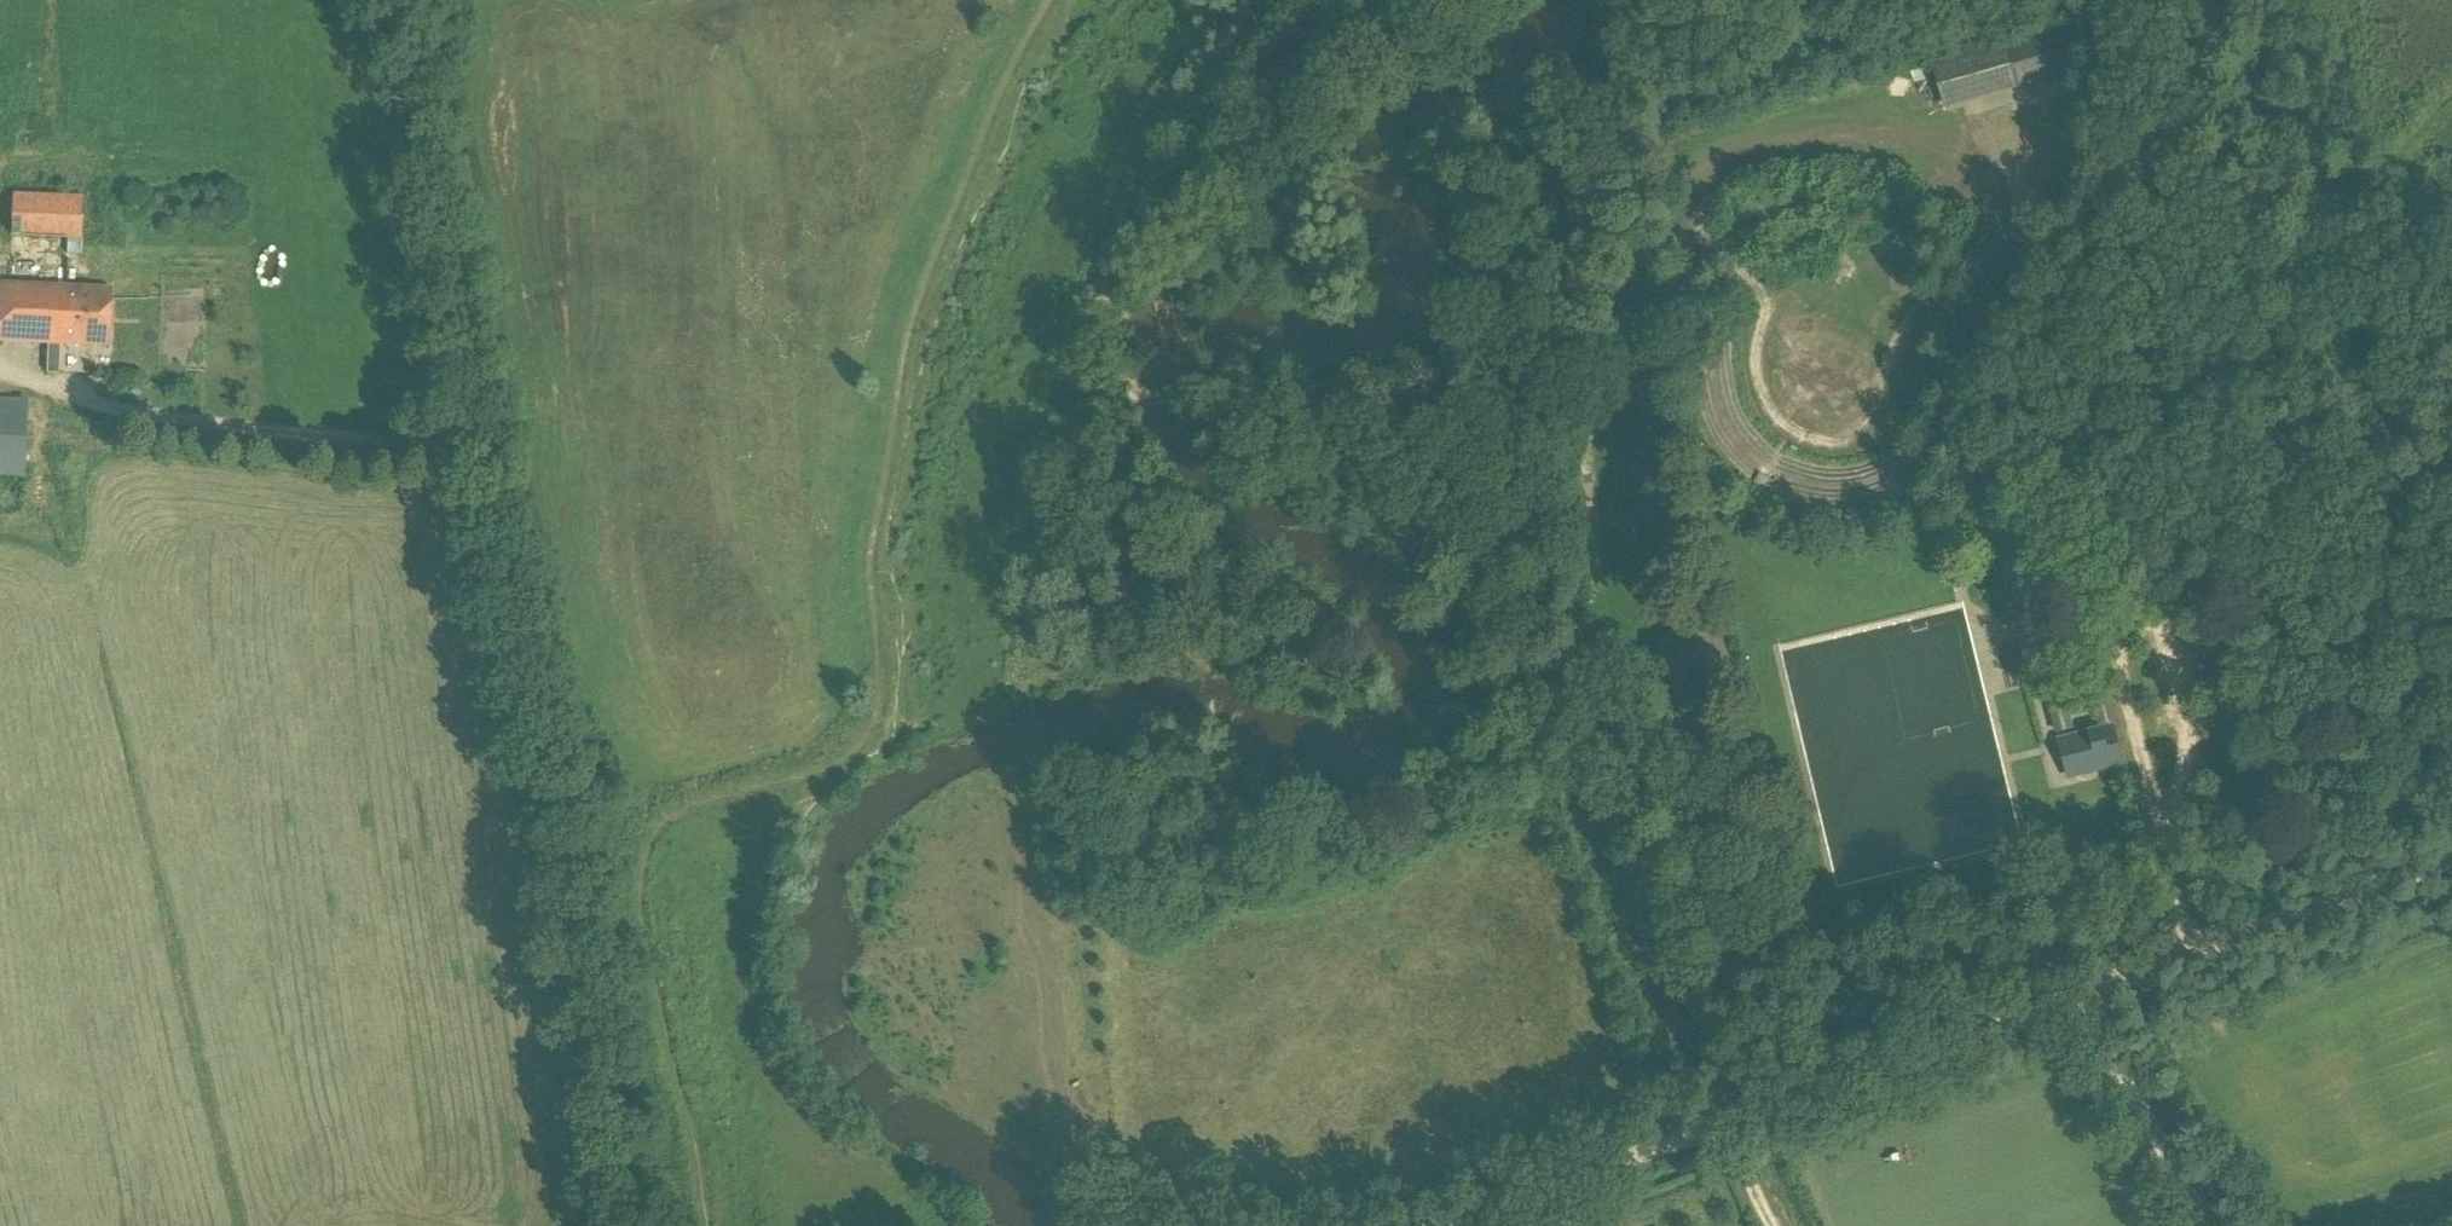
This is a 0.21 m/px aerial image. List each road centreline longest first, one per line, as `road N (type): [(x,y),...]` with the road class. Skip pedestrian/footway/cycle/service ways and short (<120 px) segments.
road 1 (track): [(706,1225),(700,1135),(654,971),(645,849),(693,806),(854,752),(873,733),(886,670),(874,566),(903,360),(972,169),(1050,0)]
road 2 (track): [(1756,1110),(1709,935),(1605,726),(1537,661),(1501,573),(1488,440),(1511,365),(1554,306),(1570,254),(1577,145),(1694,0)]
road 3 (track): [(496,449),(643,1225)]
road 4 (track): [(0,377),(220,425),(434,437),(496,449)]
road 5 (track): [(409,0),(496,449)]
road 6 (track): [(2079,994),(1756,1110)]
road 7 (track): [(2451,106),(2392,163),(2355,185),(2314,193),(2152,132)]
road 8 (track): [(1756,1110),(1440,1225)]
road 9 (track): [(2148,968),(2451,859)]
road 10 (unclassified): [(2207,1225),(2079,994)]

